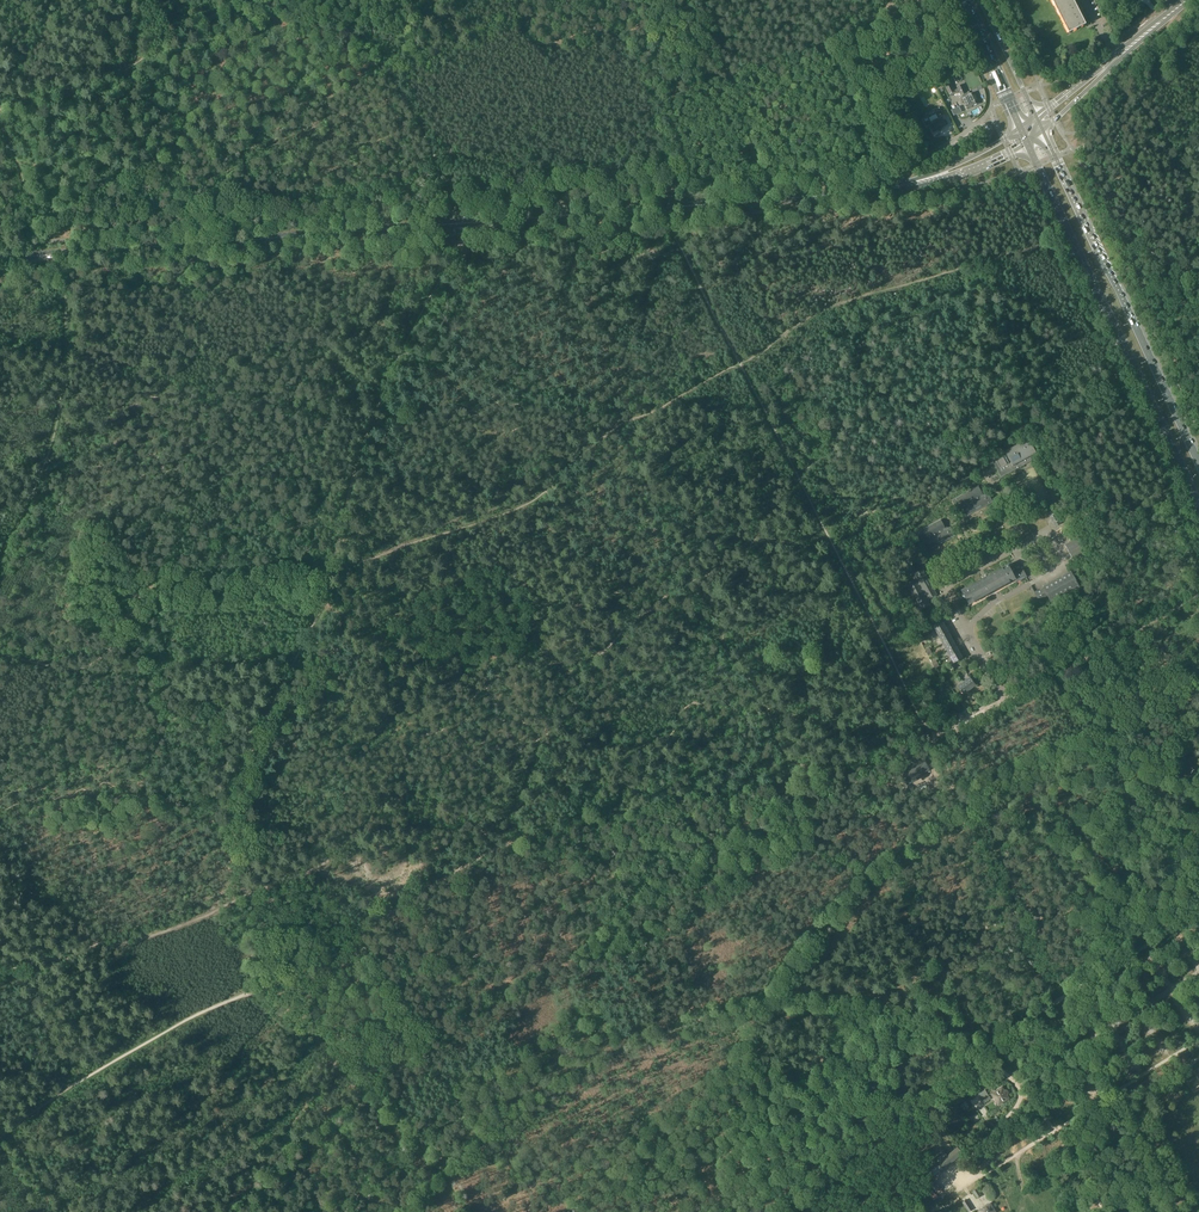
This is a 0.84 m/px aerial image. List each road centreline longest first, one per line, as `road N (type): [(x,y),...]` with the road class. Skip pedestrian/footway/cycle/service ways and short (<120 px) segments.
road 1 (primary): [(0,259),(866,191)]
road 2 (track): [(315,1006),(390,905),(452,862),(674,795),(758,783),(842,786),(940,734)]
road 3 (track): [(940,734),(921,720),(712,310),(670,207)]
road 4 (track): [(740,364),(620,420),(530,501),(326,575)]
road 5 (primary): [(1026,144),(1198,508)]
road 6 (track): [(326,575),(384,387),(465,238),(466,223)]
road 7 (primary): [(1198,465),(1044,131)]
road 8 (track): [(0,657),(82,668),(148,597),(326,575)]
road 9 (track): [(0,554),(34,494),(54,432),(64,376),(63,266)]
road 10 (track): [(322,606),(431,658),(514,648),(602,657)]
road 11 (track): [(246,771),(331,797),(347,797),(365,780),(405,786),(450,803),(500,847)]
road 12 (track): [(315,1006),(337,1037),(328,1069),(278,1142),(188,1211)]
road 13 (track): [(659,99),(827,44),(907,0)]
road 14 (track): [(235,0),(99,69),(0,107)]
road 15 (track): [(343,0),(466,223)]
road 16 (track): [(0,817),(120,794),(235,807)]
road 17 (track): [(402,350),(620,420)]
road 18 (track): [(698,579),(724,643),(772,720),(781,748),(778,784)]
road 19 (unclassified): [(1005,699),(1198,593)]
road 20 (track): [(315,1006),(240,876),(235,807)]
road 21 (track): [(246,771),(322,606),(326,575)]
road 22 (track): [(69,1088),(244,994)]
road 23 (track): [(265,719),(233,703),(197,702),(151,666),(104,647)]
road 24 (track): [(698,579),(620,420)]
road 25 (track): [(820,47),(885,107),(904,165)]
road 26 (track): [(0,854),(105,947)]
road 27 (primary): [(967,0),(1019,129)]
road 28 (primary): [(1037,116),(981,0)]
road 29 (primary): [(906,187),(974,169),(1026,144)]
road 30 (primary): [(1019,129),(970,158),(905,182)]

